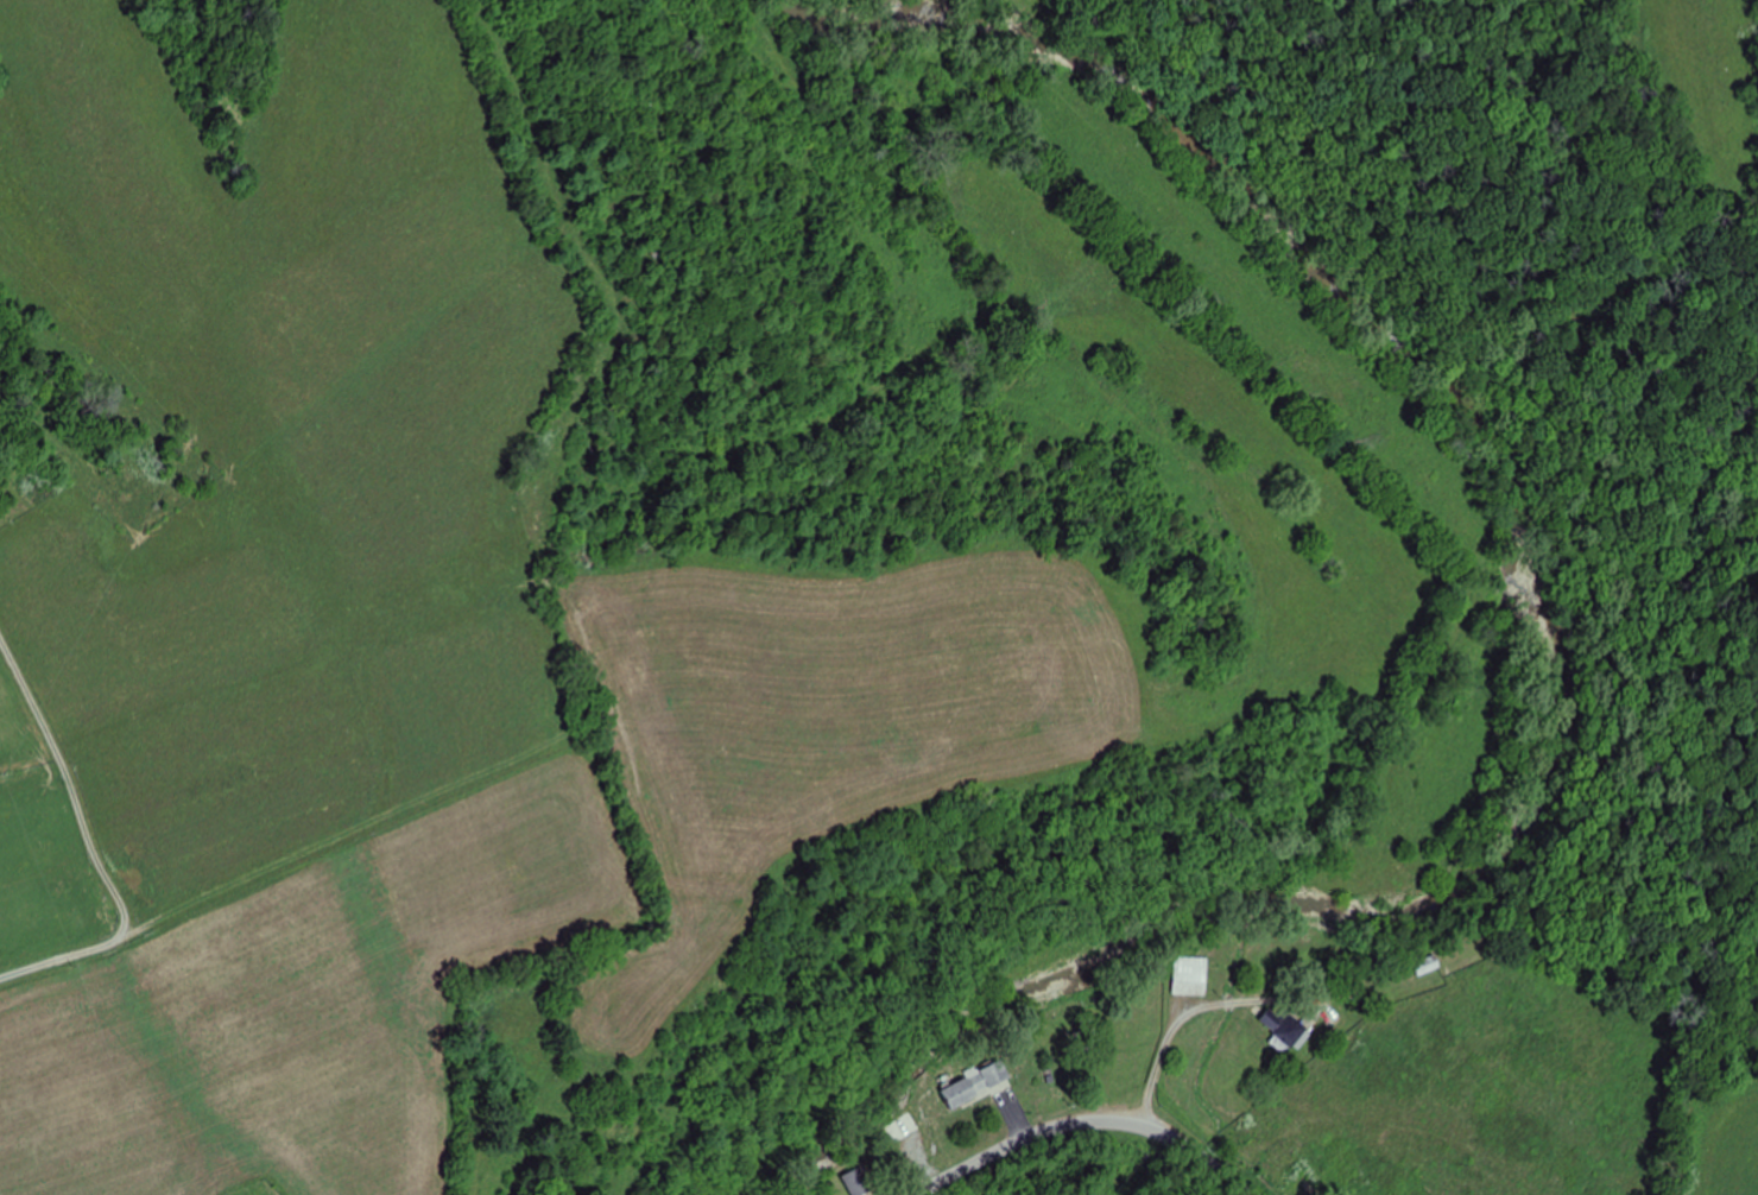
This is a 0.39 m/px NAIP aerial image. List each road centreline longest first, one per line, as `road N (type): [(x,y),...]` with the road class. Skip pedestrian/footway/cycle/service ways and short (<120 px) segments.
road 1 (residential): [(916,1194),(1033,1134),(1106,1121),(1175,1139),(1253,1194)]

